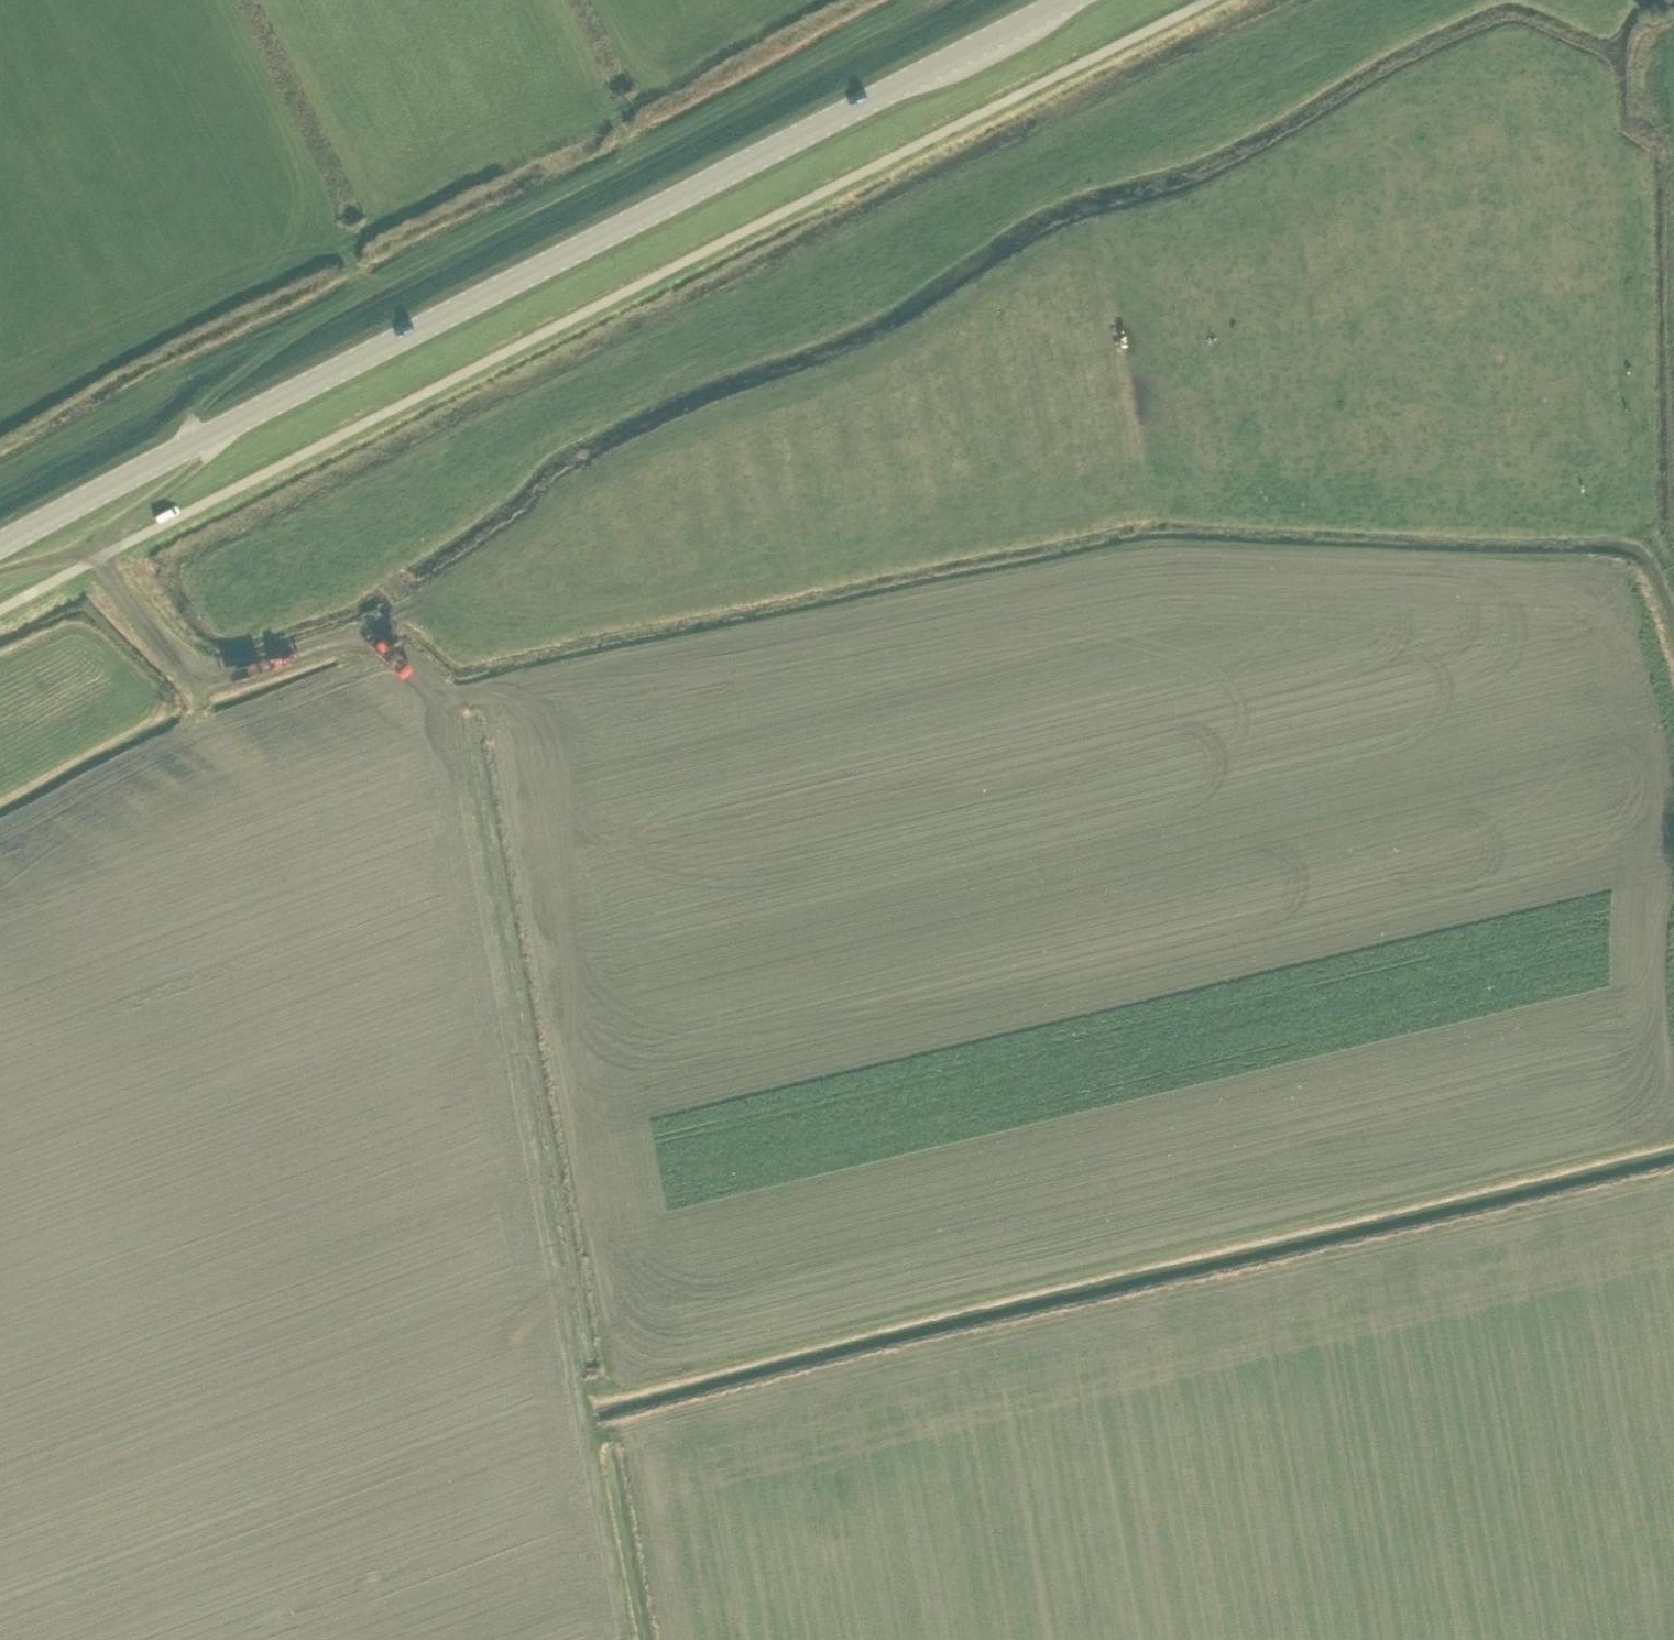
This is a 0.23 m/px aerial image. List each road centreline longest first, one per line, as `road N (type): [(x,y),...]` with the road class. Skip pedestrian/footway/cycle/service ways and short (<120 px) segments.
road 1 (primary): [(0,545),(1064,0)]
road 2 (track): [(87,561),(225,448),(221,432)]

